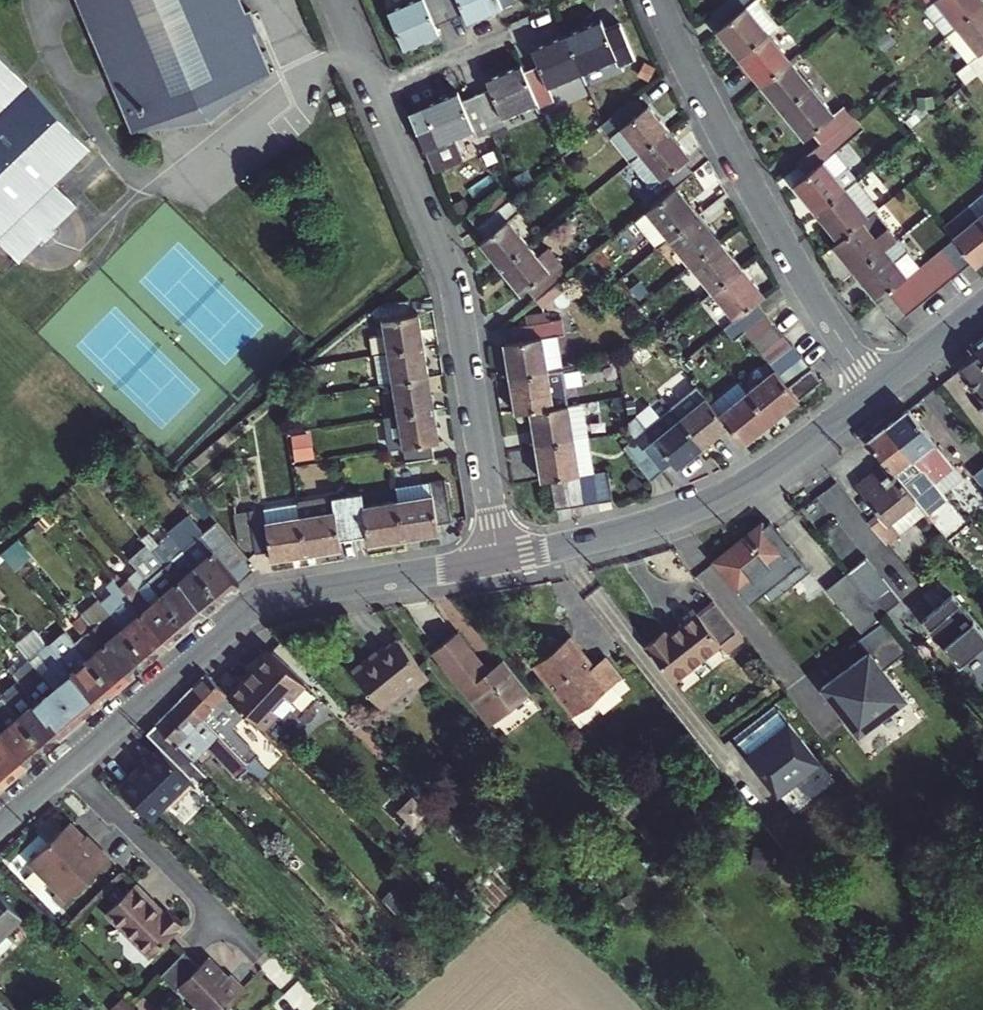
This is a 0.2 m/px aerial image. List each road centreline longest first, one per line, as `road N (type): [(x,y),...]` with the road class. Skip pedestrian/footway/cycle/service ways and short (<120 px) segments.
road 1 (residential): [(70,768),(267,601),(499,560)]
road 2 (residential): [(375,92),(454,285),(499,560)]
road 3 (residential): [(659,0),(764,212),(876,391)]
road 4 (residential): [(499,560),(704,506),(775,467),(876,391)]
road 5 (residential): [(70,768),(308,1009)]
road 6 (residential): [(375,92),(529,27)]
road 7 (residential): [(876,391),(982,307)]

